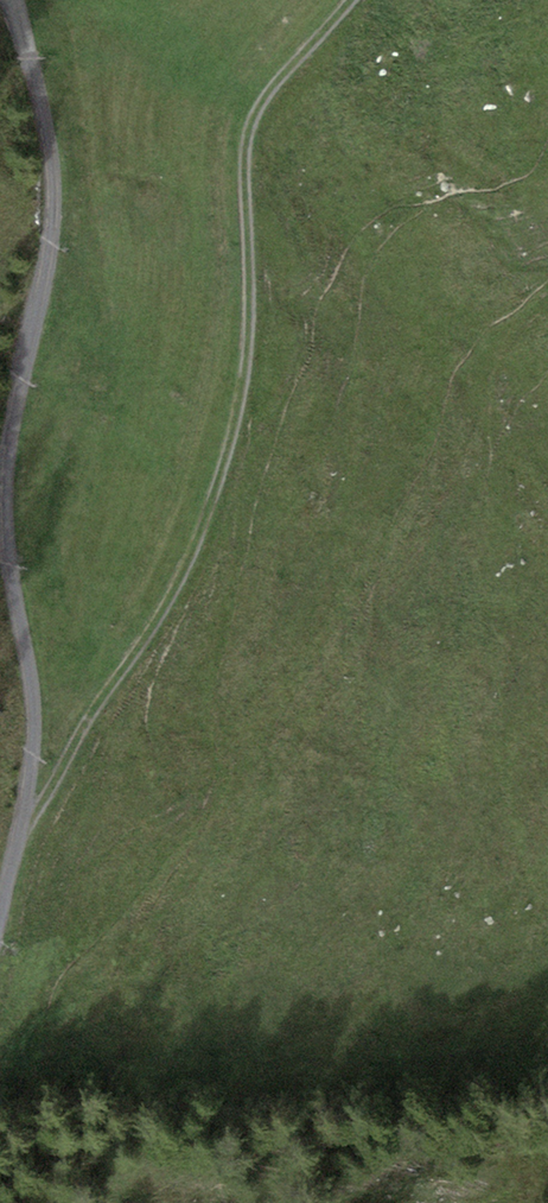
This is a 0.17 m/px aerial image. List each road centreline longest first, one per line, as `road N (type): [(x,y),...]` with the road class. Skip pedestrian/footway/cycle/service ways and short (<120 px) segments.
road 1 (track): [(0,924),(34,719),(5,524),(8,442),(54,199),(45,123),(15,0)]
road 2 (track): [(20,828),(181,585),(209,518),(235,433),(253,322),(248,143),(265,100),(358,0)]

